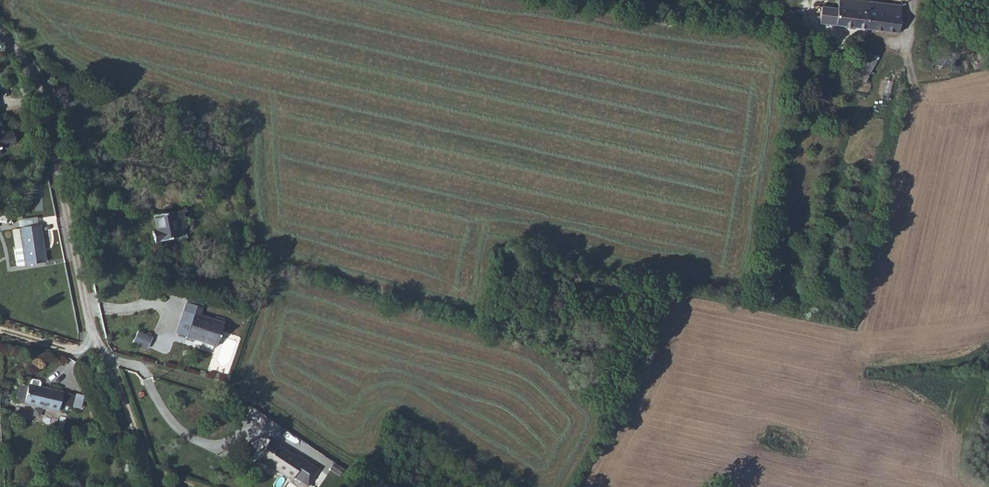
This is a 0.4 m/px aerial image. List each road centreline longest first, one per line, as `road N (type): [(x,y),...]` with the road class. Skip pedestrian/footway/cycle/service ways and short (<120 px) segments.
road 1 (residential): [(0,37),(28,67),(45,107),(101,346)]
road 2 (track): [(148,486),(101,346)]

